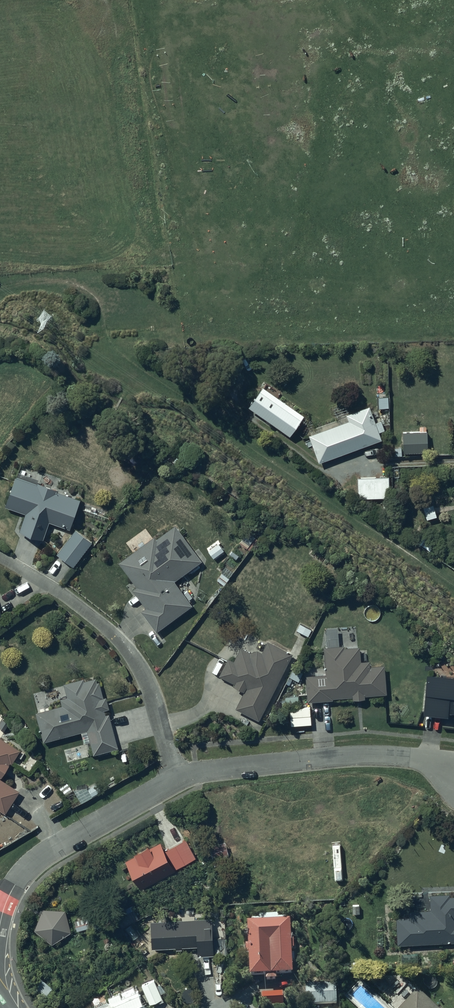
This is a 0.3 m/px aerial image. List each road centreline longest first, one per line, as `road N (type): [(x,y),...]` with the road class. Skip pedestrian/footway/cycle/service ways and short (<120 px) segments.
road 1 (residential): [(179,778),(136,654),(0,555)]
road 2 (residential): [(179,778),(355,756),(420,758),(453,778)]
road 3 (residential): [(0,924),(13,886),(48,852),(179,778)]

